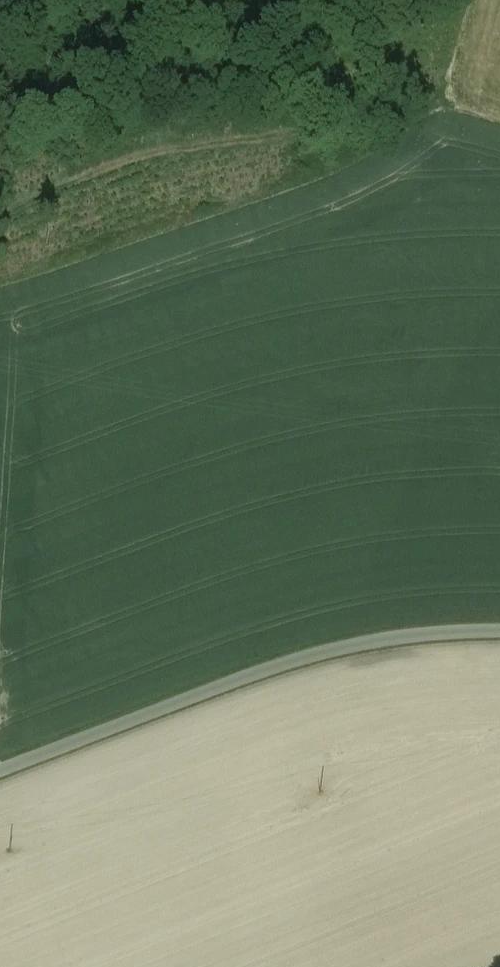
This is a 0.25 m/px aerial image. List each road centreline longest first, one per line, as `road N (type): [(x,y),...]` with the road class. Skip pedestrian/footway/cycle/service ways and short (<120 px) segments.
road 1 (unclassified): [(0,772),(314,657),(414,637),(499,632)]

